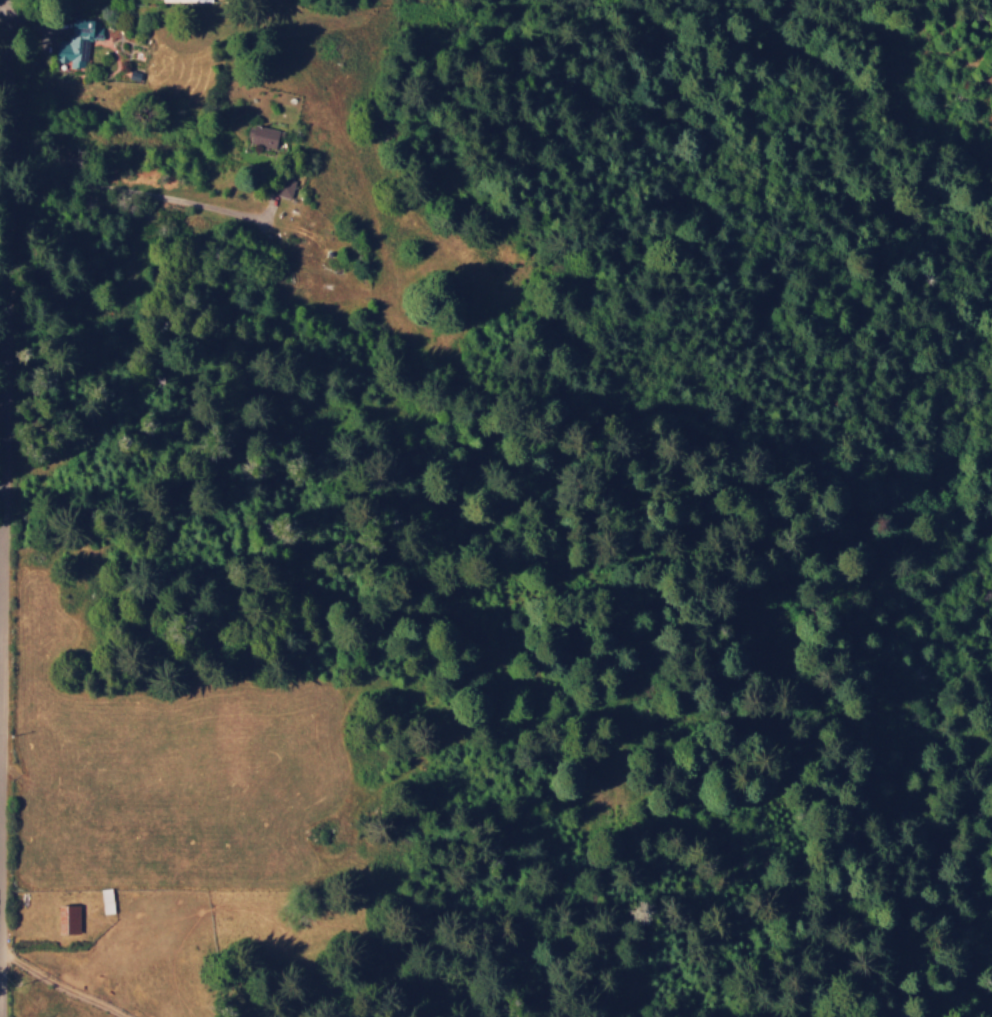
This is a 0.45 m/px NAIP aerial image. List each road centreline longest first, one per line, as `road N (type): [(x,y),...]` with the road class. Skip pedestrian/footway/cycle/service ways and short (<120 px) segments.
road 1 (residential): [(6,177),(254,171)]
road 2 (residential): [(0,272),(0,59)]
road 3 (residential): [(0,954),(120,1016)]

